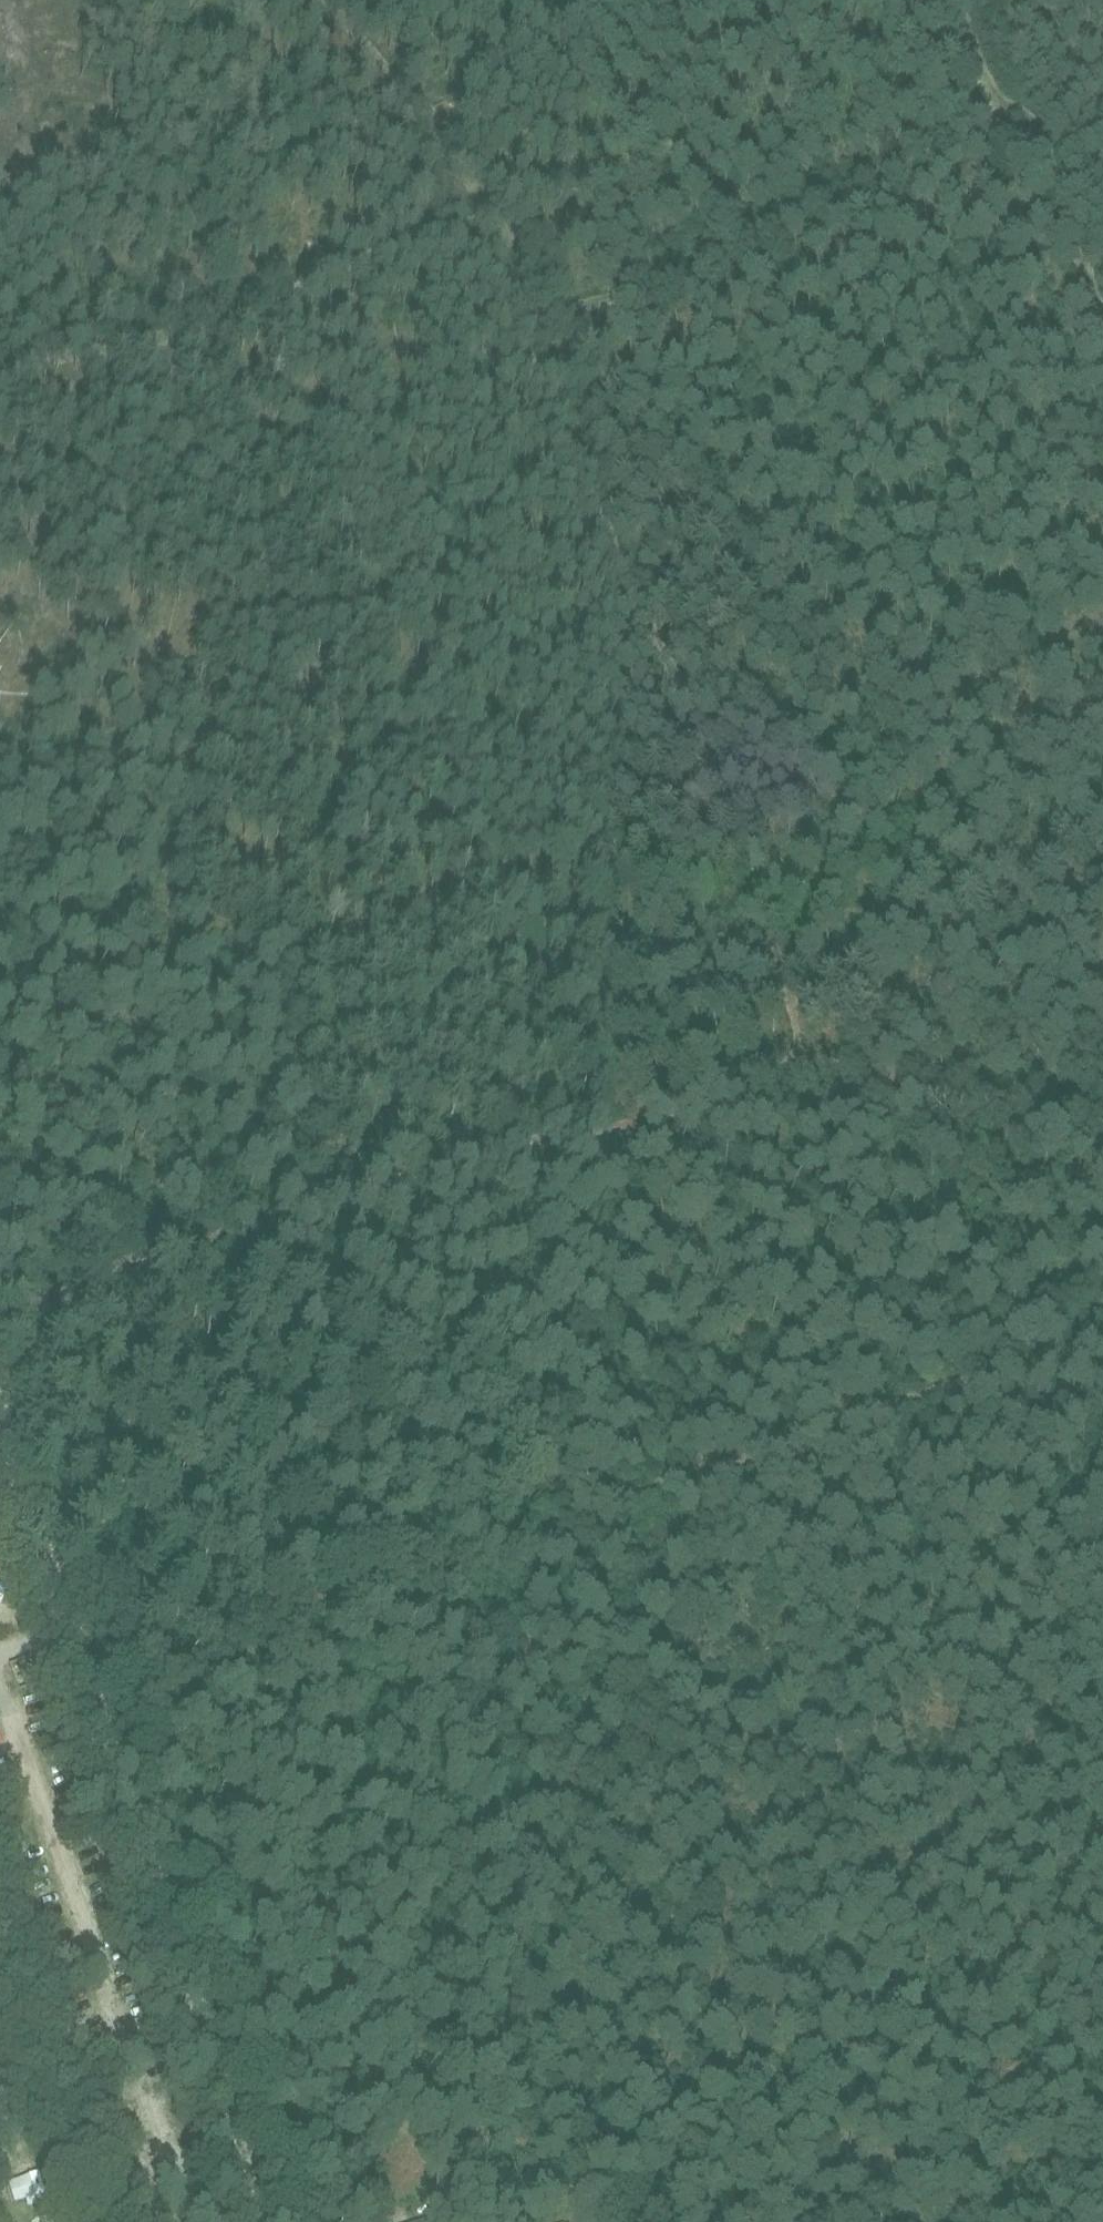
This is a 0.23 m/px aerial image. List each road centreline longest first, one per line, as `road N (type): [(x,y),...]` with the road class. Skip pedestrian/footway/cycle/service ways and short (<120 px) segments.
road 1 (track): [(274,2221),(3,1430)]
road 2 (track): [(11,1714),(185,2221)]

